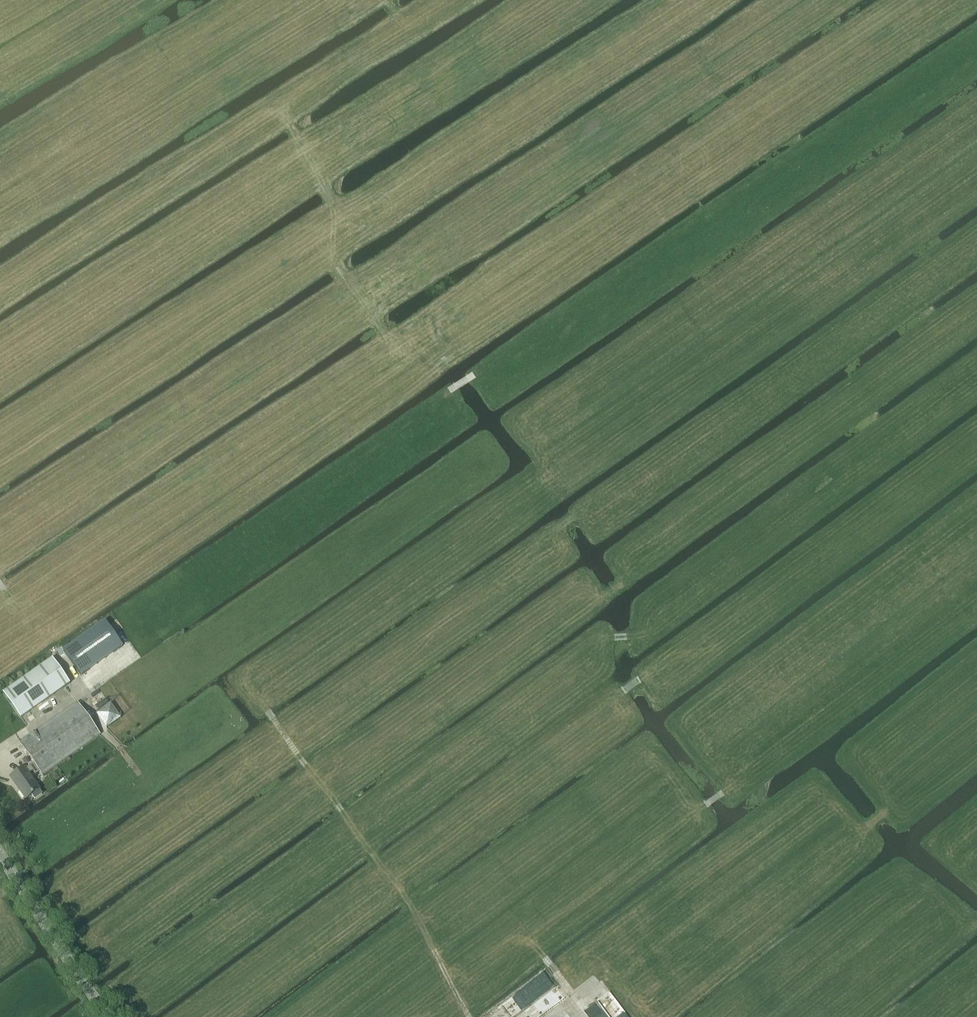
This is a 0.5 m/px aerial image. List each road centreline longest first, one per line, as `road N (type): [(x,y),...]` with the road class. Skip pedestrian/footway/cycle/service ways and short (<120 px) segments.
road 1 (unclassified): [(109,1016),(0,855)]

